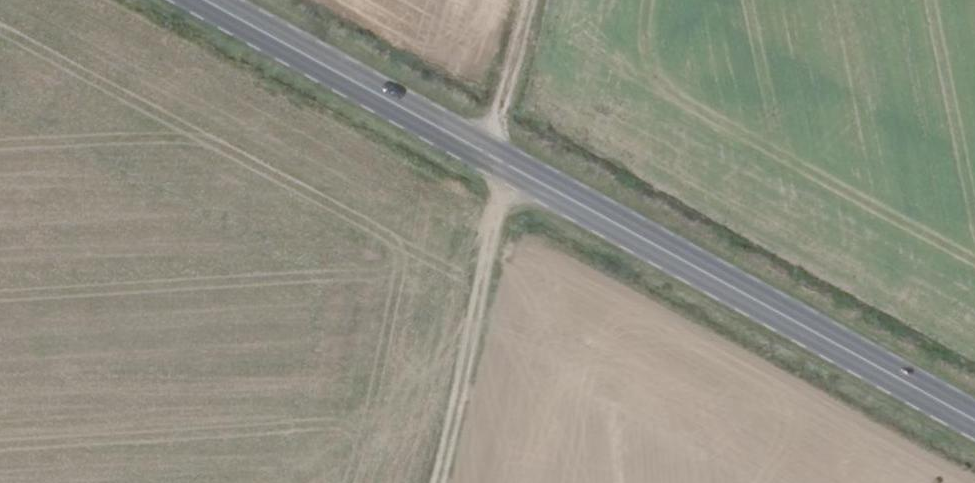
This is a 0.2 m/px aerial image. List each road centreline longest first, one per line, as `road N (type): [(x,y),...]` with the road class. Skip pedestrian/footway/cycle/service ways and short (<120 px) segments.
road 1 (primary): [(974,422),(203,0)]
road 2 (track): [(440,482),(472,385),(508,167),(502,109),(520,0)]

